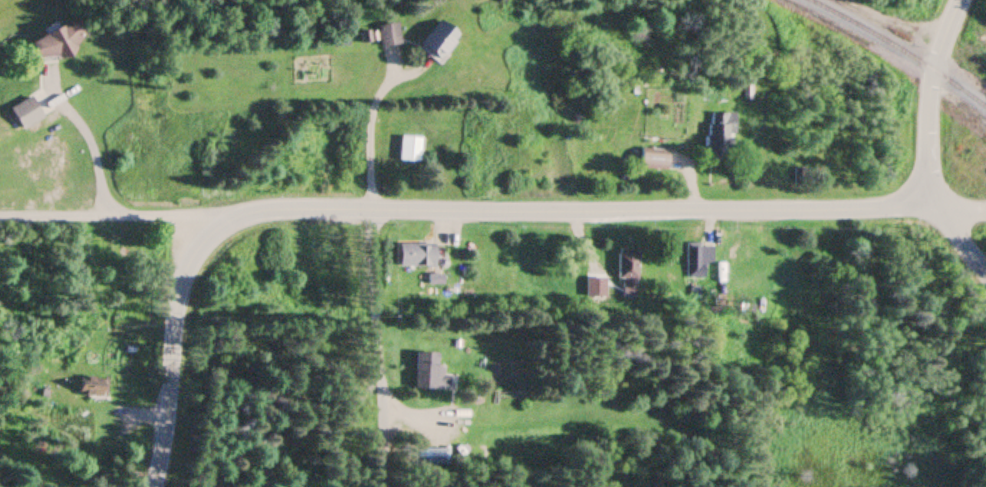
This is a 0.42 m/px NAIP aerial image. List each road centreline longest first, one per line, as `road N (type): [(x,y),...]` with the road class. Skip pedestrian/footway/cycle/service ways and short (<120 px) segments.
road 1 (residential): [(154,486),(168,423),(183,249),(208,216),(228,208),(853,210),(931,201)]
road 2 (residential): [(931,201),(927,91),(955,0)]

